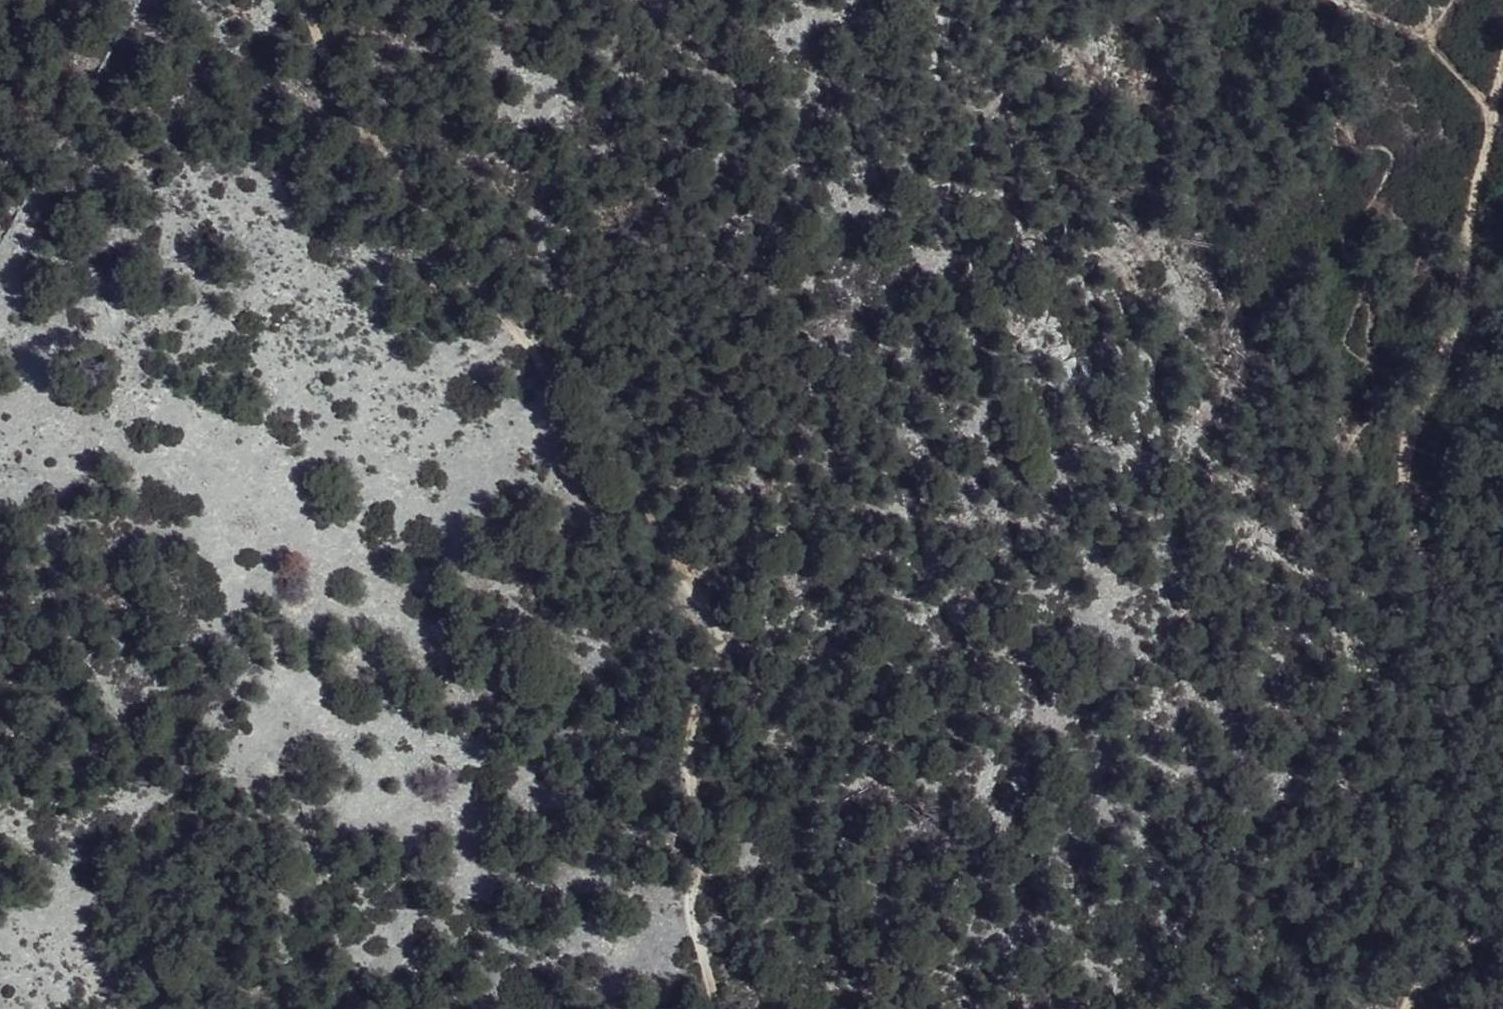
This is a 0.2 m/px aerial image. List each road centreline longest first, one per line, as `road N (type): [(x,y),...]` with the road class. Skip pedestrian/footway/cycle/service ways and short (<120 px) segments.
road 1 (track): [(1445,0),(1429,50),(1452,90),(1502,136)]

